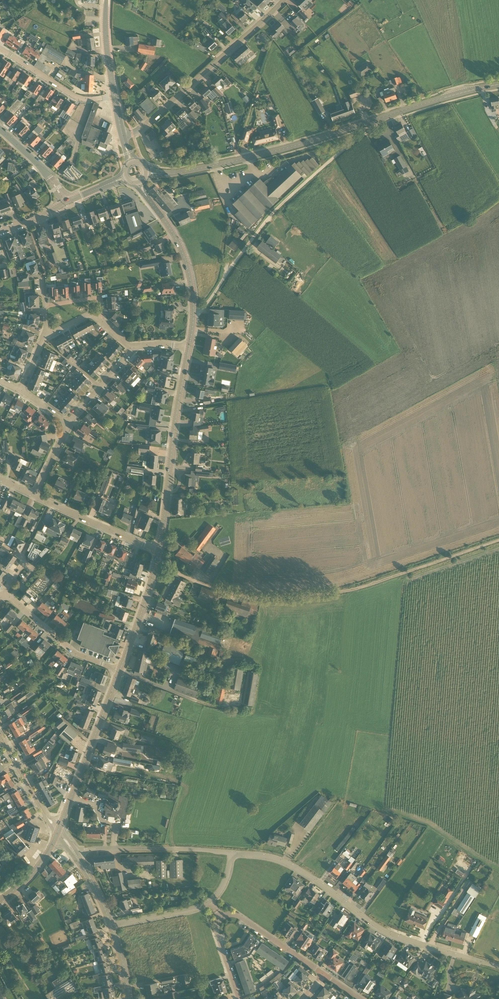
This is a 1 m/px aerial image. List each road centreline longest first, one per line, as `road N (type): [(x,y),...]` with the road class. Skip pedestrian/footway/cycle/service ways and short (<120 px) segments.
road 1 (track): [(498,541),(315,597),(241,593),(156,560)]
road 2 (unclassified): [(231,853),(282,861),(390,934),(498,967)]
road 3 (track): [(376,125),(278,209),(194,313)]
road 4 (tertiary): [(148,173),(257,156),(376,119)]
road 5 (unclassified): [(123,138),(284,0)]
road 6 (tertiary): [(159,549),(189,347)]
road 7 (tertiary): [(59,827),(120,670)]
road 8 (tertiary): [(189,347),(188,268),(146,196)]
road 9 (residential): [(120,670),(76,654),(5,597)]
road 10 (residential): [(159,549),(34,495)]
road 11 (residential): [(115,96),(71,95),(0,48)]
road 12 (tertiary): [(120,670),(159,549)]
road 13 (tertiary): [(376,119),(498,85)]
road 14 (residential): [(324,974),(241,918),(221,916)]

